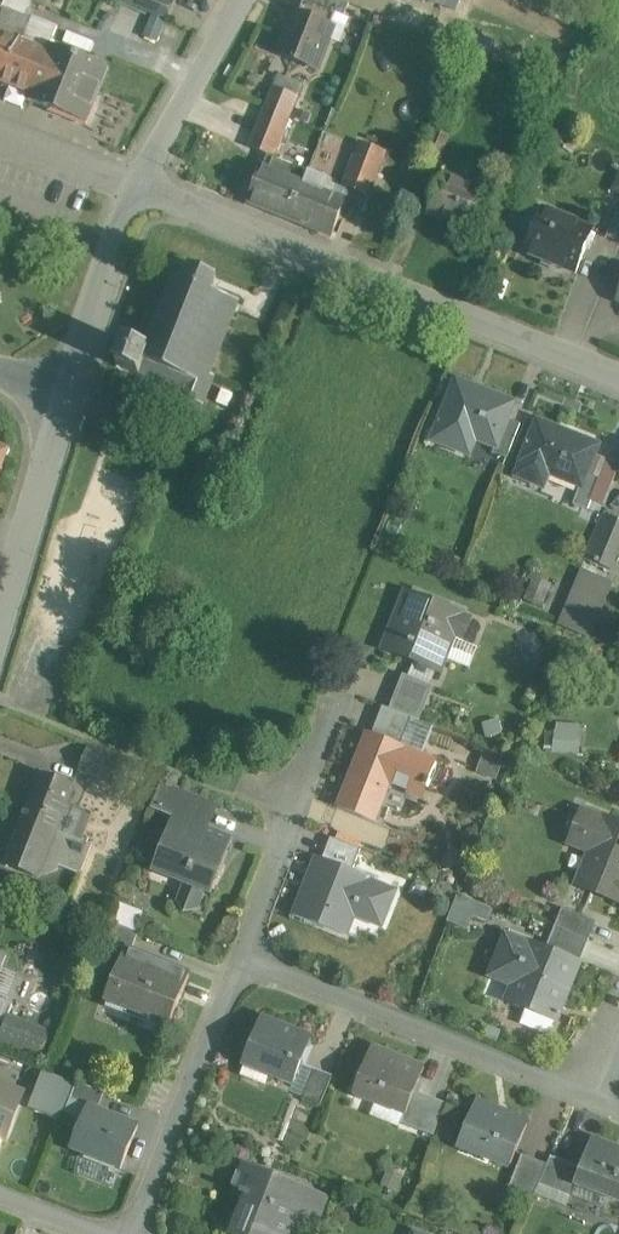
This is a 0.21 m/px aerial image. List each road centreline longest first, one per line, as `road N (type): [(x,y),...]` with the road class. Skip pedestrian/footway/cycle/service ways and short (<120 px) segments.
road 1 (residential): [(618,378),(139,185)]
road 2 (residential): [(241,960),(607,1104)]
road 3 (residential): [(132,1233),(241,960)]
road 4 (residential): [(241,960),(342,693)]
road 5 (residential): [(0,628),(65,400)]
road 6 (residential): [(65,400),(139,185)]
road 7 (residential): [(139,185),(244,0)]

